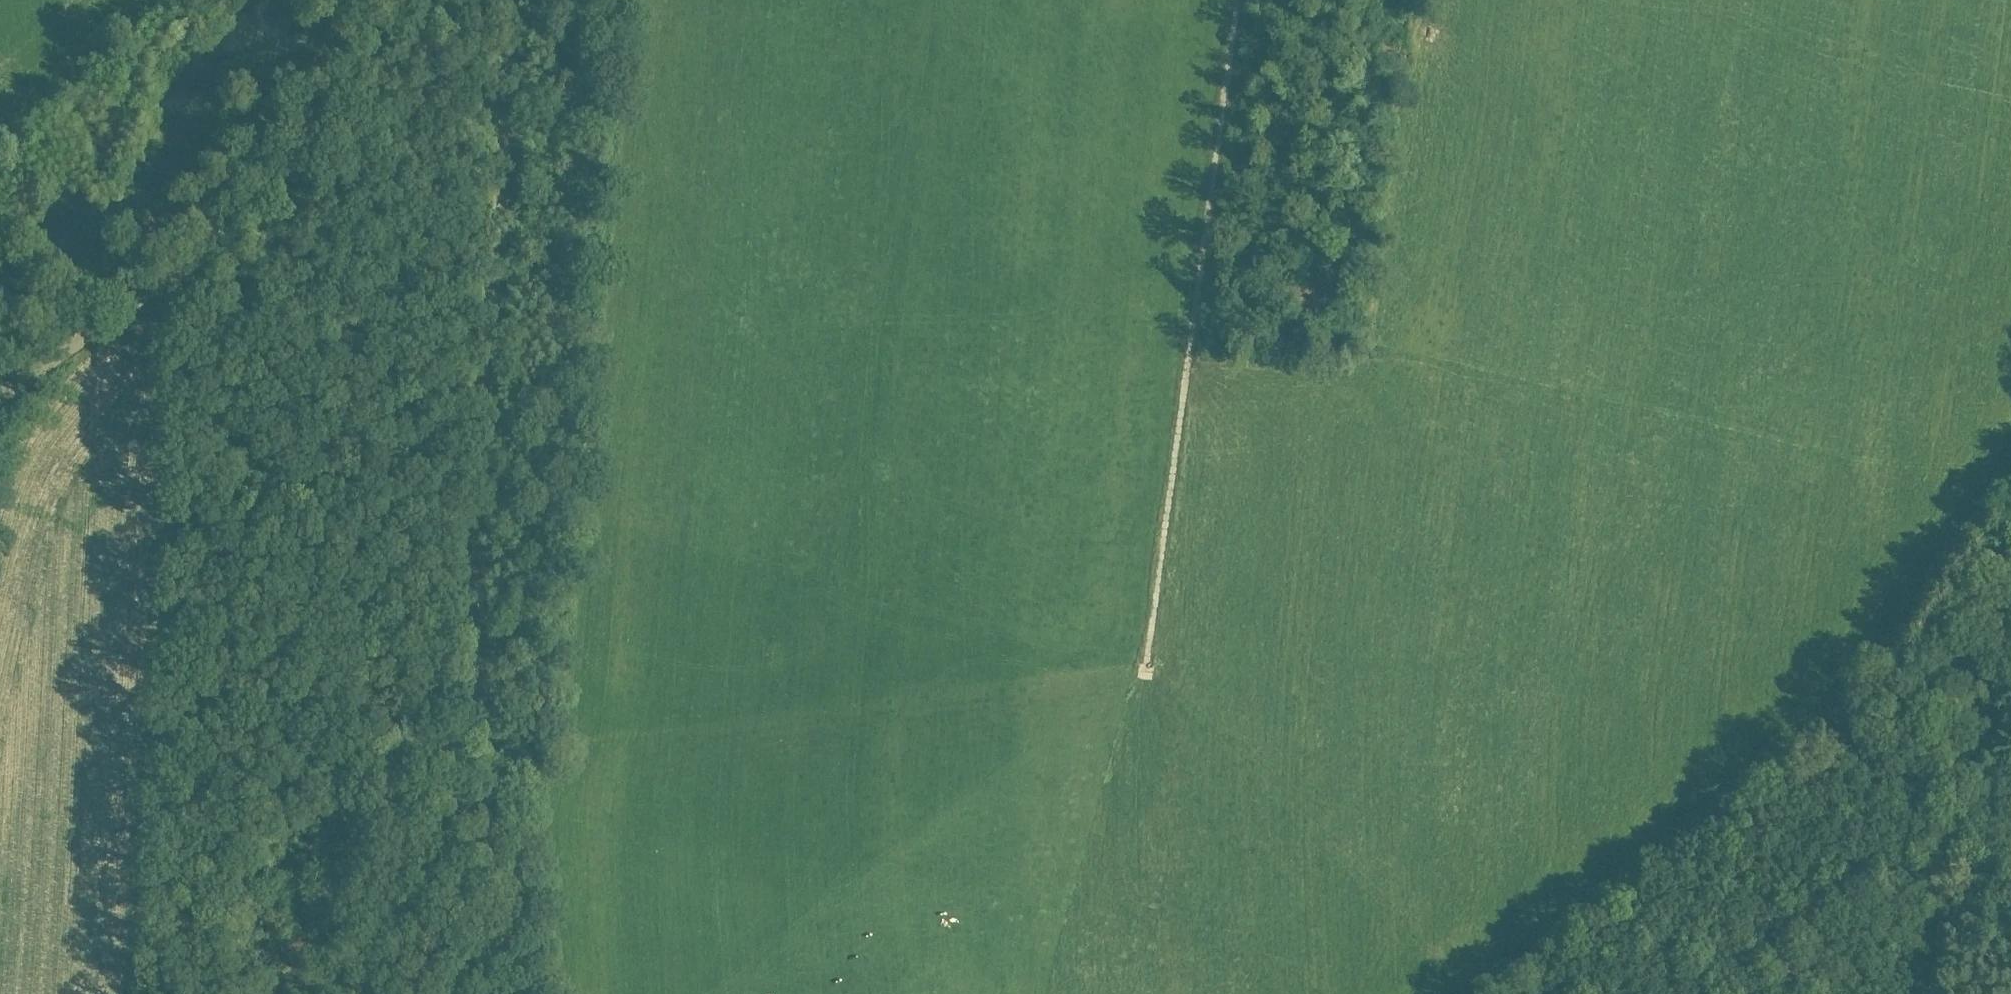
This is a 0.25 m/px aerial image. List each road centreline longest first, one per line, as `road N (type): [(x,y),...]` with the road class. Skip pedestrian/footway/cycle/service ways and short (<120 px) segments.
road 1 (track): [(506,993),(485,732),(479,522),(512,0)]
road 2 (track): [(185,264),(151,993)]
road 3 (unclassified): [(0,395),(240,220),(325,120),(405,0)]

